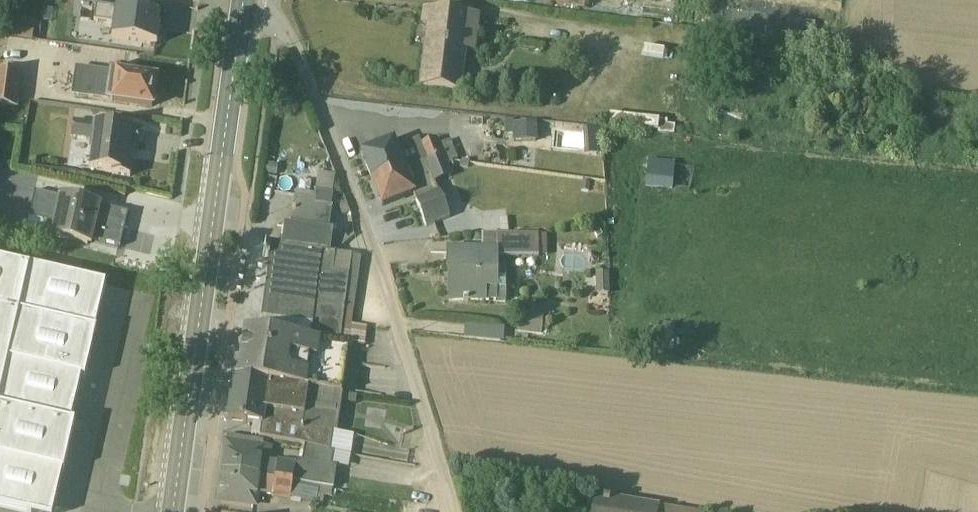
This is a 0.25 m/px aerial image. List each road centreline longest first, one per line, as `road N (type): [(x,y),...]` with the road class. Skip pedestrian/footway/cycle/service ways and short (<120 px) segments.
road 1 (unclassified): [(452,511),(289,51),(273,33),(241,27)]
road 2 (primary): [(174,511),(241,27)]

